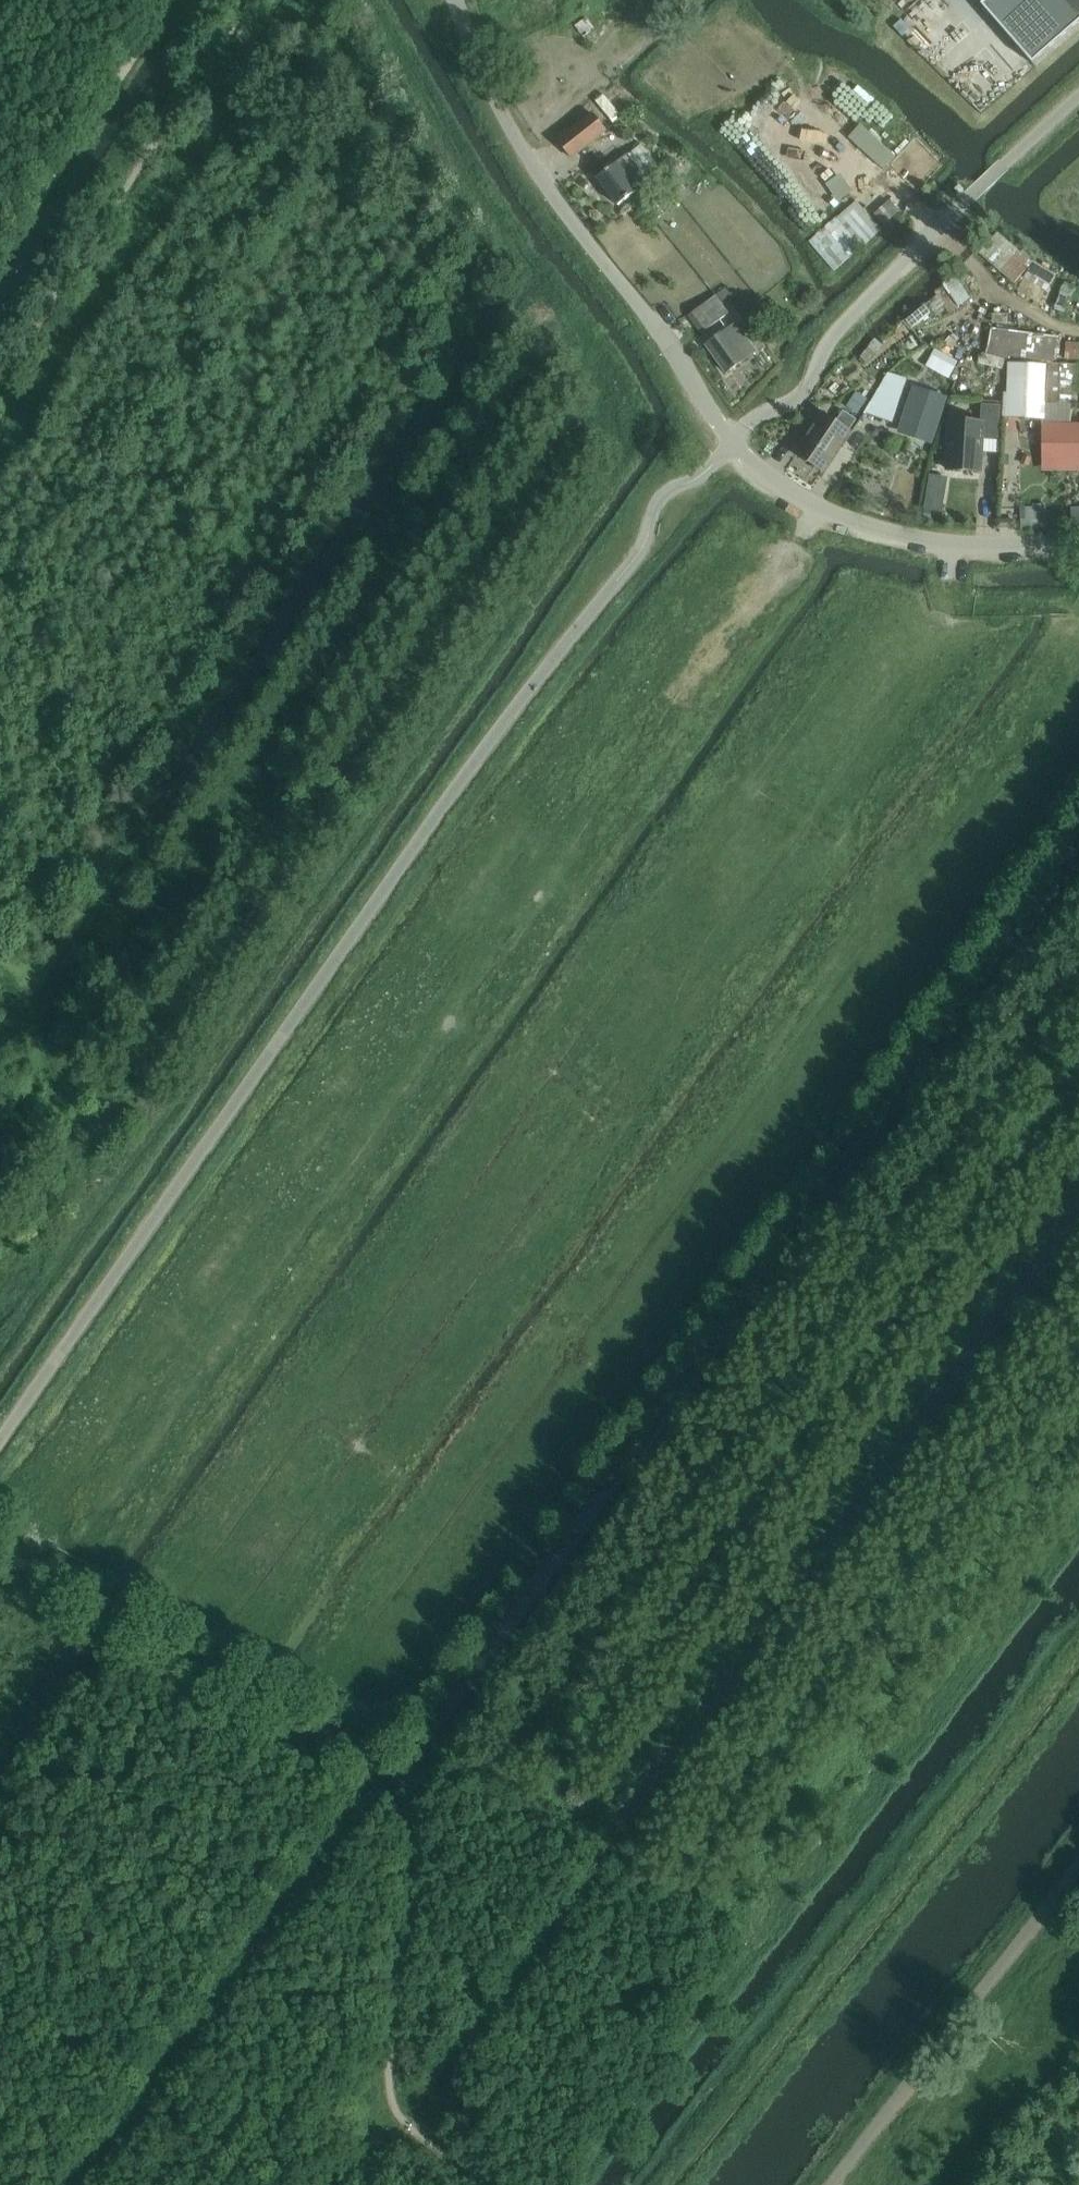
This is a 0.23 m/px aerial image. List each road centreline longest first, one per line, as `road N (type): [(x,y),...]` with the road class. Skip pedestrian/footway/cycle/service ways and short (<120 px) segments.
road 1 (unclassified): [(1078,541),(986,545),(908,537),(797,497),(759,470),(731,443),(644,310),(537,177),(453,0)]

